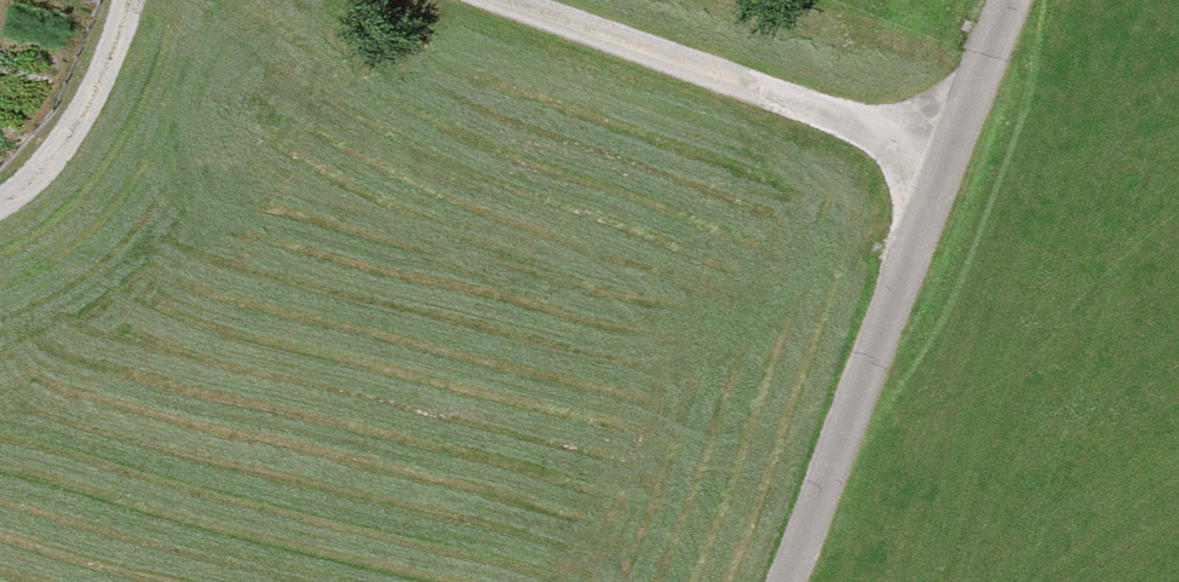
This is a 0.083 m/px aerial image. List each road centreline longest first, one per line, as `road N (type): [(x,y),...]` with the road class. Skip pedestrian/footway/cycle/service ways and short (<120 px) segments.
road 1 (unclassified): [(1013,0),(775,581)]
road 2 (track): [(478,0),(946,170)]
road 3 (track): [(0,204),(47,177),(109,58),(125,0)]

